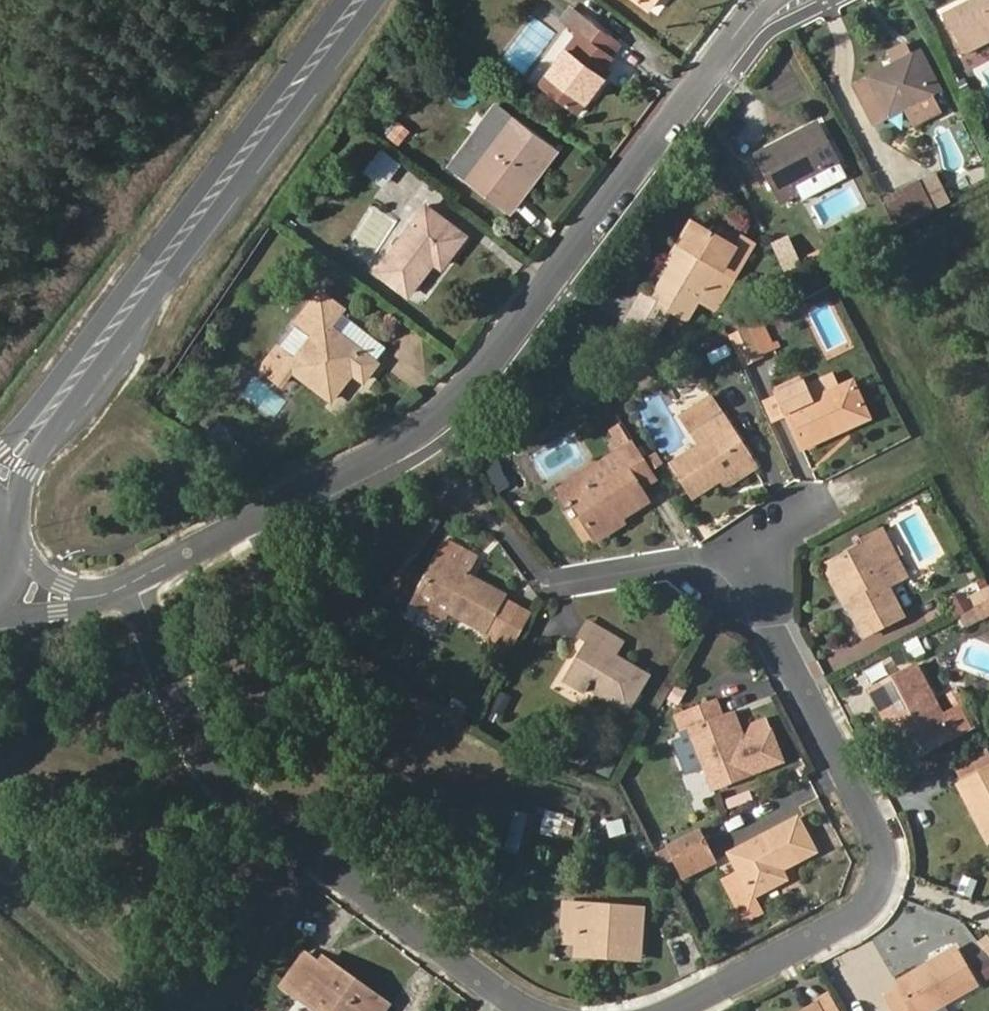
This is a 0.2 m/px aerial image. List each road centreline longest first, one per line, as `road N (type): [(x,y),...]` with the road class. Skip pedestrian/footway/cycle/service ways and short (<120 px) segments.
road 1 (residential): [(138,581),(435,428),(765,0)]
road 2 (residential): [(808,503),(740,557),(877,845),(875,881),(859,912),(673,1010)]
road 3 (residential): [(531,1010),(225,782),(183,711),(138,581)]
road 4 (primary): [(358,0),(63,391)]
road 5 (track): [(0,863),(166,1010)]
road 6 (primary): [(4,534),(63,391)]
road 7 (residential): [(0,614),(79,613),(119,592)]

